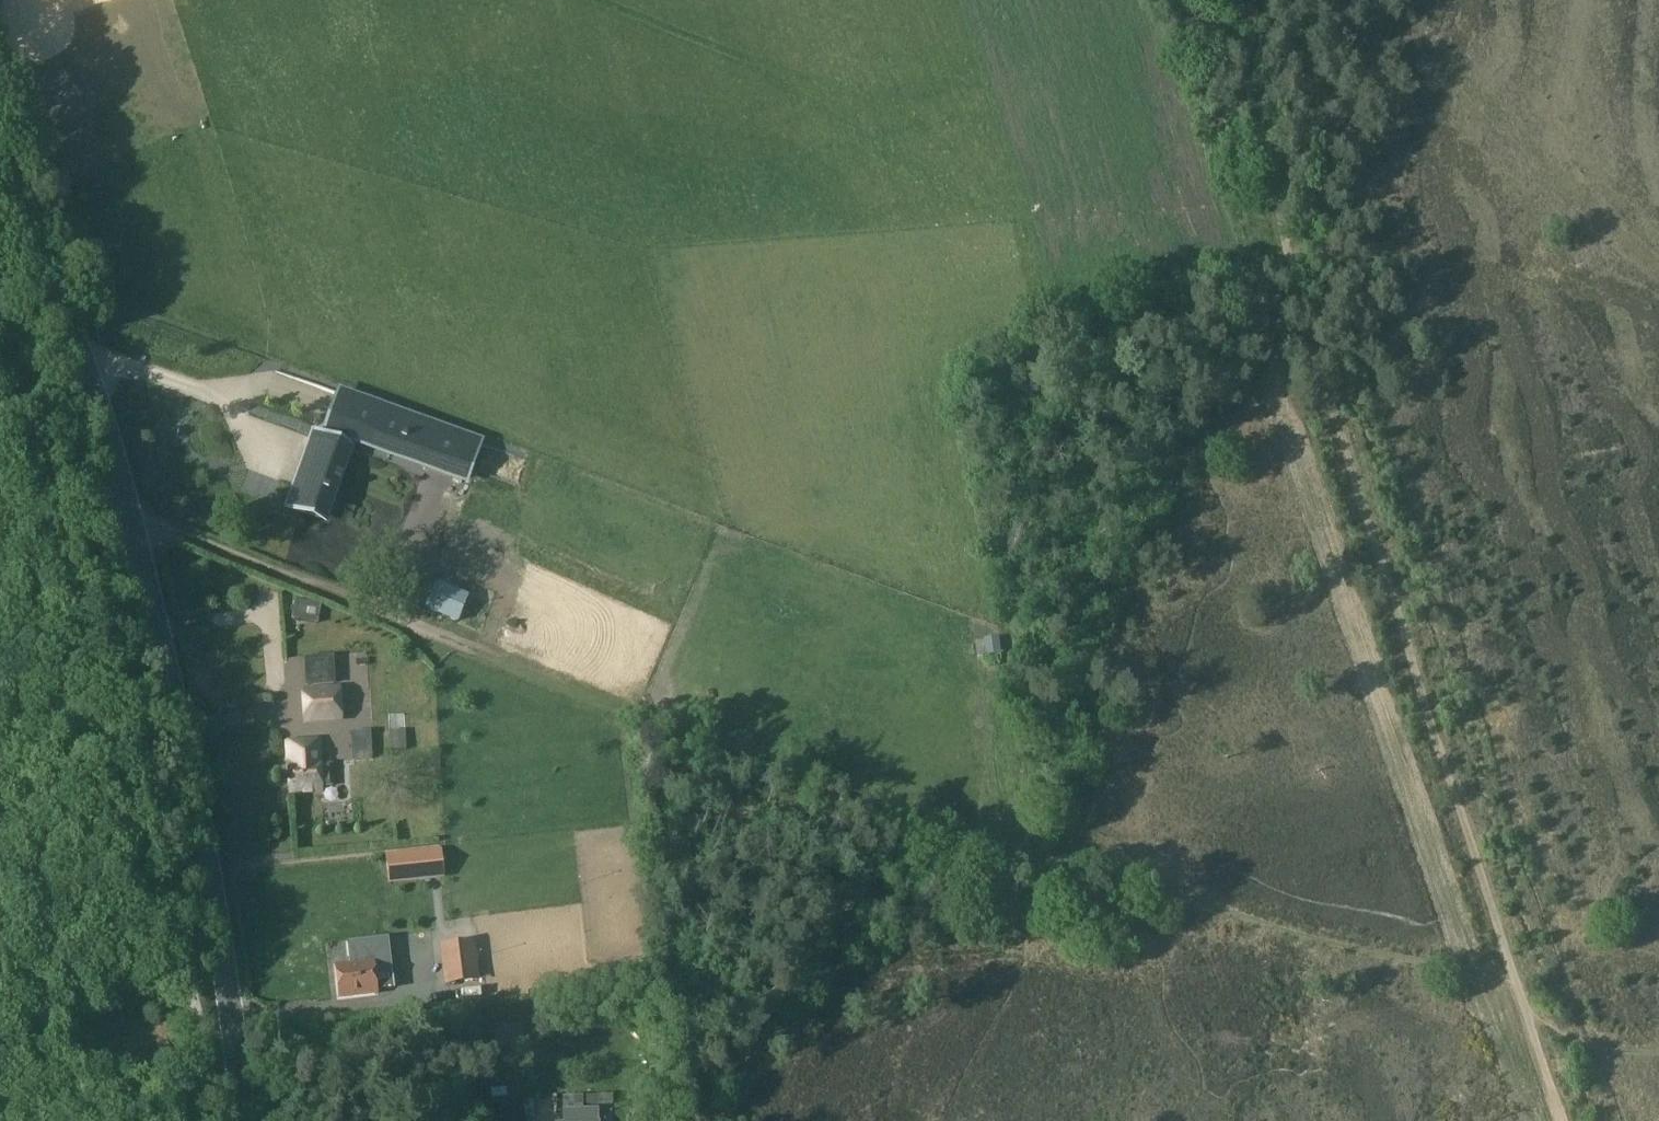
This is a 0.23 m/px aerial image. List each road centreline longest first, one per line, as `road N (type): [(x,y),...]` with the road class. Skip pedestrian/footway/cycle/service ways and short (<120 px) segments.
road 1 (track): [(128,519),(996,861),(1101,868),(1280,935),(1512,977)]
road 2 (tertiary): [(244,1120),(189,759),(156,617),(97,406),(0,152)]

